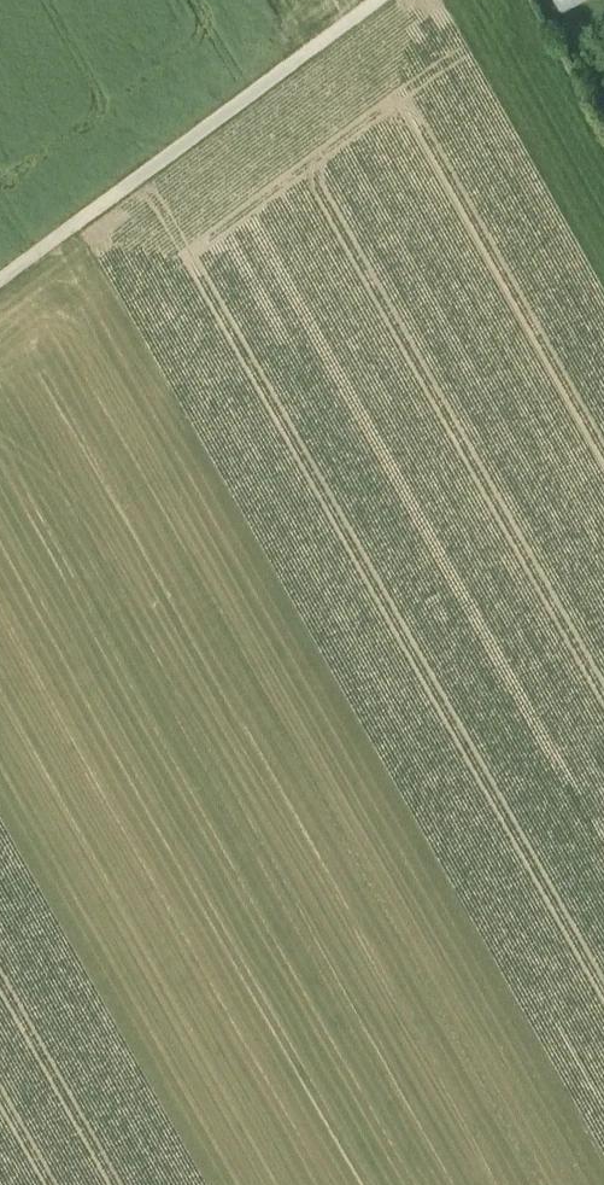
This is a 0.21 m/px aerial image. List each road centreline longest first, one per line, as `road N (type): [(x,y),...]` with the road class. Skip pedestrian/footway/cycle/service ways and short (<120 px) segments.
road 1 (track): [(383,0),(0,283)]

